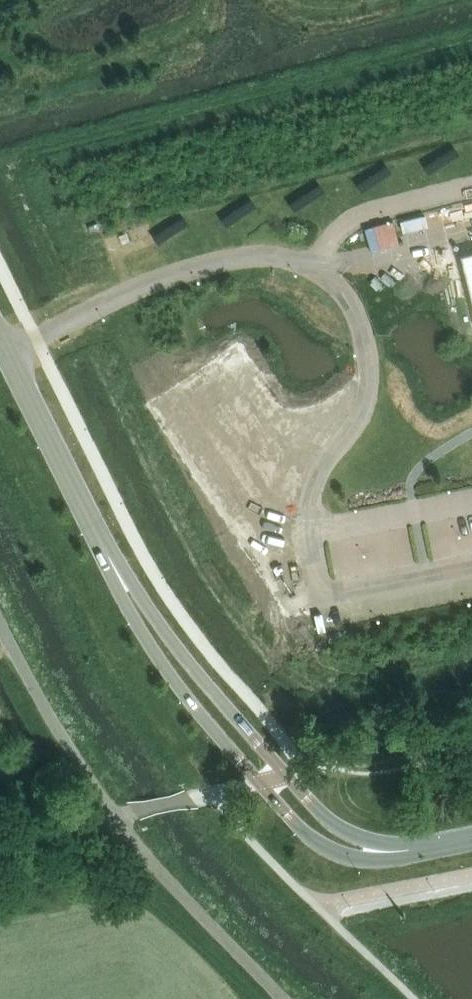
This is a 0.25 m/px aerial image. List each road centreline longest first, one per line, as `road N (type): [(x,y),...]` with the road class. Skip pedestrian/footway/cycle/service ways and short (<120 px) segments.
road 1 (unclassified): [(284,998),(112,815),(0,619)]
road 2 (secondary): [(107,552),(166,669),(303,830),(349,857),(418,848)]
road 3 (secondary): [(418,848),(374,844),(328,819),(201,675),(107,552)]
road 4 (secondary): [(107,552),(0,343)]
road 5 (track): [(309,770),(471,740)]

